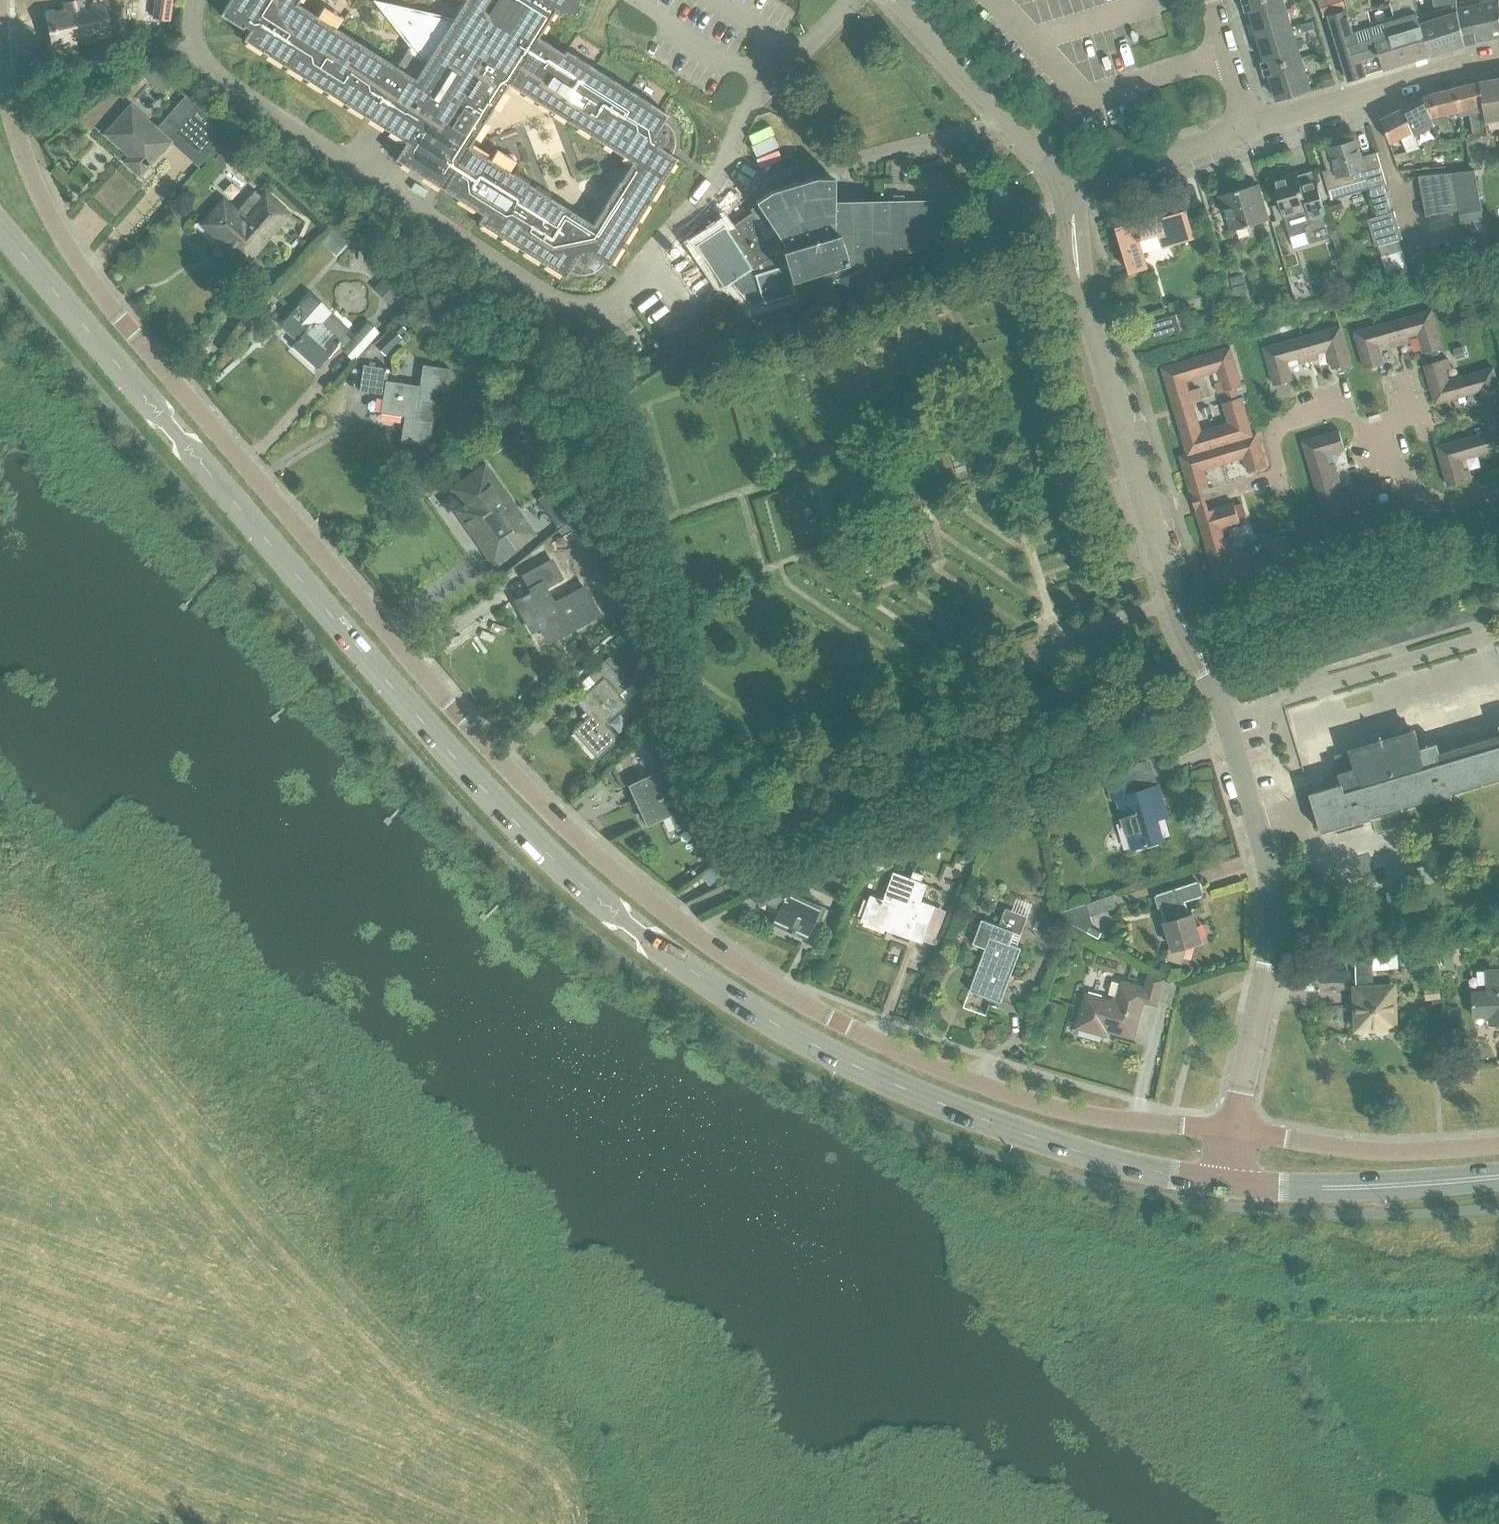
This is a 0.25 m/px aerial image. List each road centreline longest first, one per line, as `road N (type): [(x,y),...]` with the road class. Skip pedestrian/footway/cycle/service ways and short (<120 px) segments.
road 1 (residential): [(1234,1130),(1111,1119),(1012,1097),(904,1053),(759,977),(623,880),(455,711),(74,255),(26,158),(5,87),(0,25)]
road 2 (secondary): [(1222,1183),(1128,1166),(877,1077),(775,1024),(634,929),(551,858),(442,745),(0,226)]
road 3 (residential): [(1234,1130),(1276,923),(1266,857),(1214,683),(1182,614),(1076,259),(1068,181)]
road 4 (secondary): [(1222,1183),(1294,1189),(1498,1176)]
road 5 (residential): [(1498,1145),(1369,1150),(1234,1130)]
road 6 (tertiary): [(1251,127),(1498,58)]
road 7 (tertiary): [(1068,181),(932,29),(892,0)]
road 8 (residential): [(1384,435),(1342,406),(1285,422),(1272,442),(1280,475),(1224,493)]
road 9 (tertiary): [(1068,181),(1251,127)]
road 10 (residential): [(1498,491),(1462,502),(1433,498),(1404,471),(1384,435)]
road 11 (residential): [(1251,127),(1213,0)]

